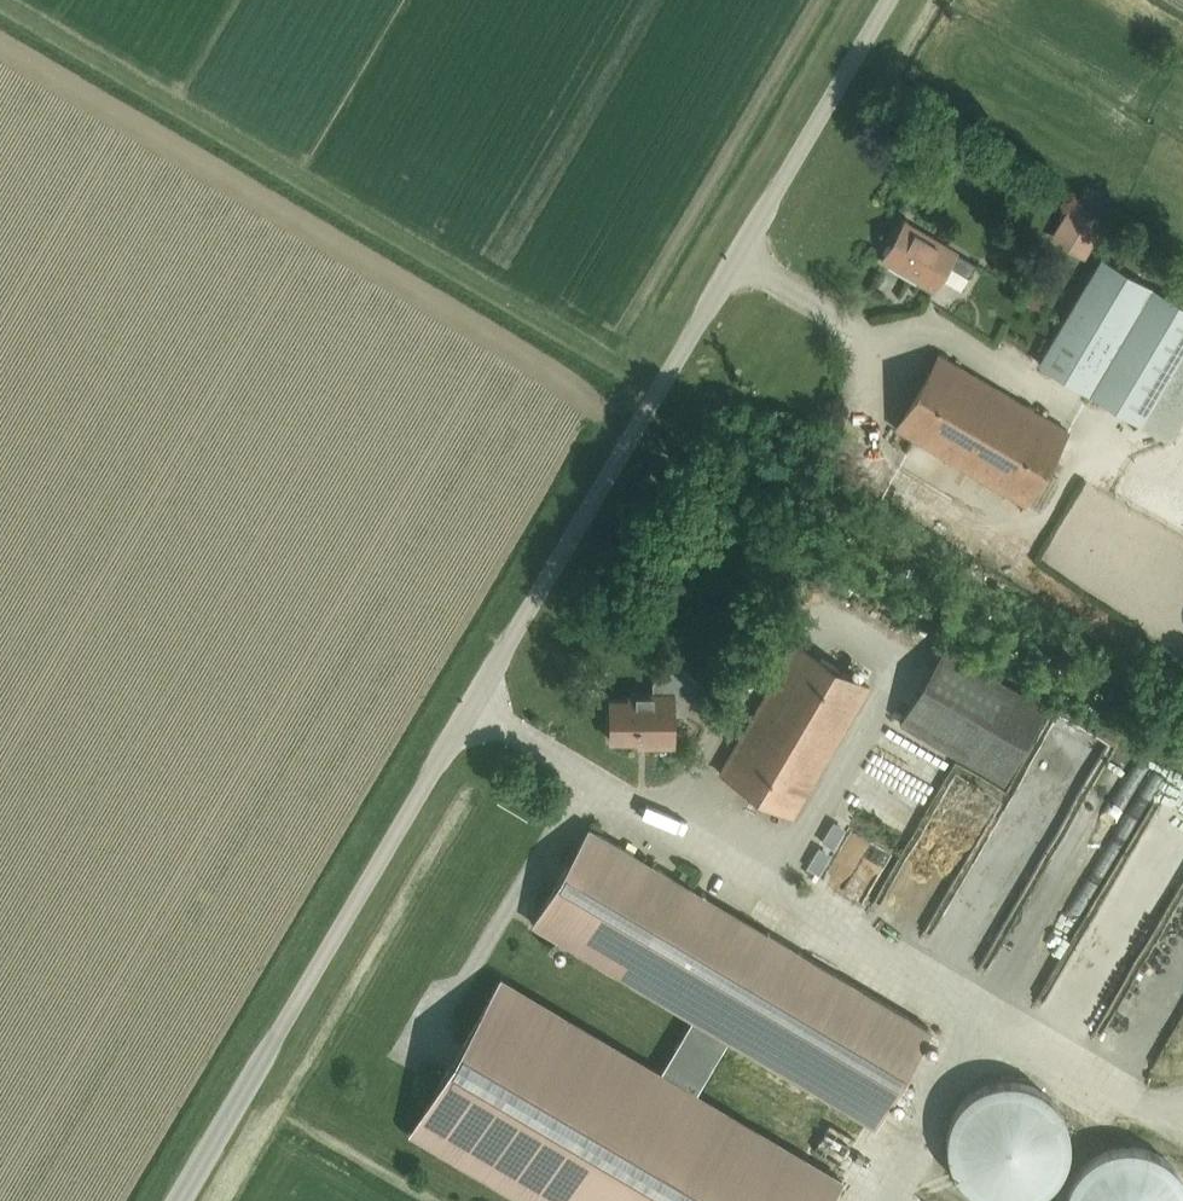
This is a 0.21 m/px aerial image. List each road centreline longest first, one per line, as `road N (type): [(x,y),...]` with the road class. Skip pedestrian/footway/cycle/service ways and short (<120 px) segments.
road 1 (unclassified): [(181,1200),(892,0)]

